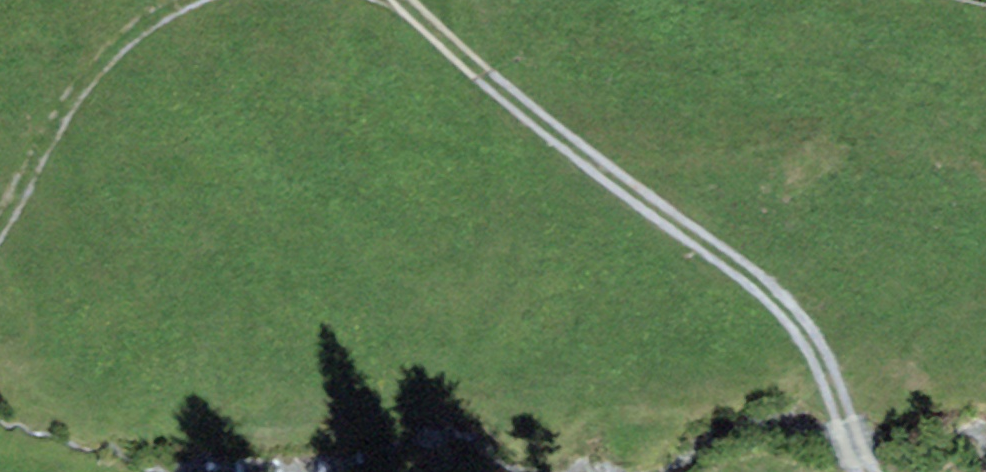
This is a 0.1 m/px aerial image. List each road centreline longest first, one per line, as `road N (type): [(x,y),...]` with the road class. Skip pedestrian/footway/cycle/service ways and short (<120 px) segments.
road 1 (track): [(876,471),(806,313),(403,0)]
road 2 (track): [(862,440),(359,471)]
road 3 (track): [(0,215),(77,88),(130,31),(183,0)]
road 4 (track): [(248,471),(58,454),(0,426)]

